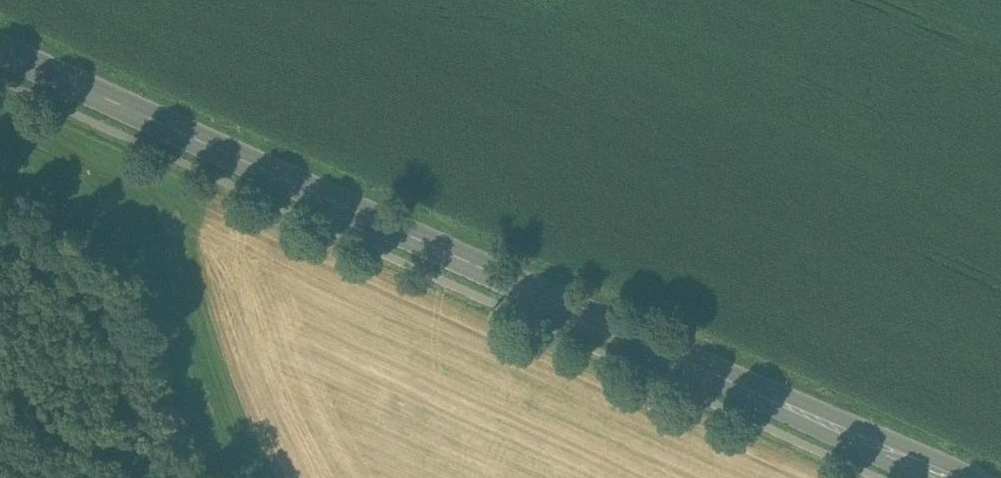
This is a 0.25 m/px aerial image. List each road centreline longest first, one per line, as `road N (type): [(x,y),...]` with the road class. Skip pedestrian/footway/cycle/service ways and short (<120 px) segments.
road 1 (primary): [(0,50),(948,477)]

